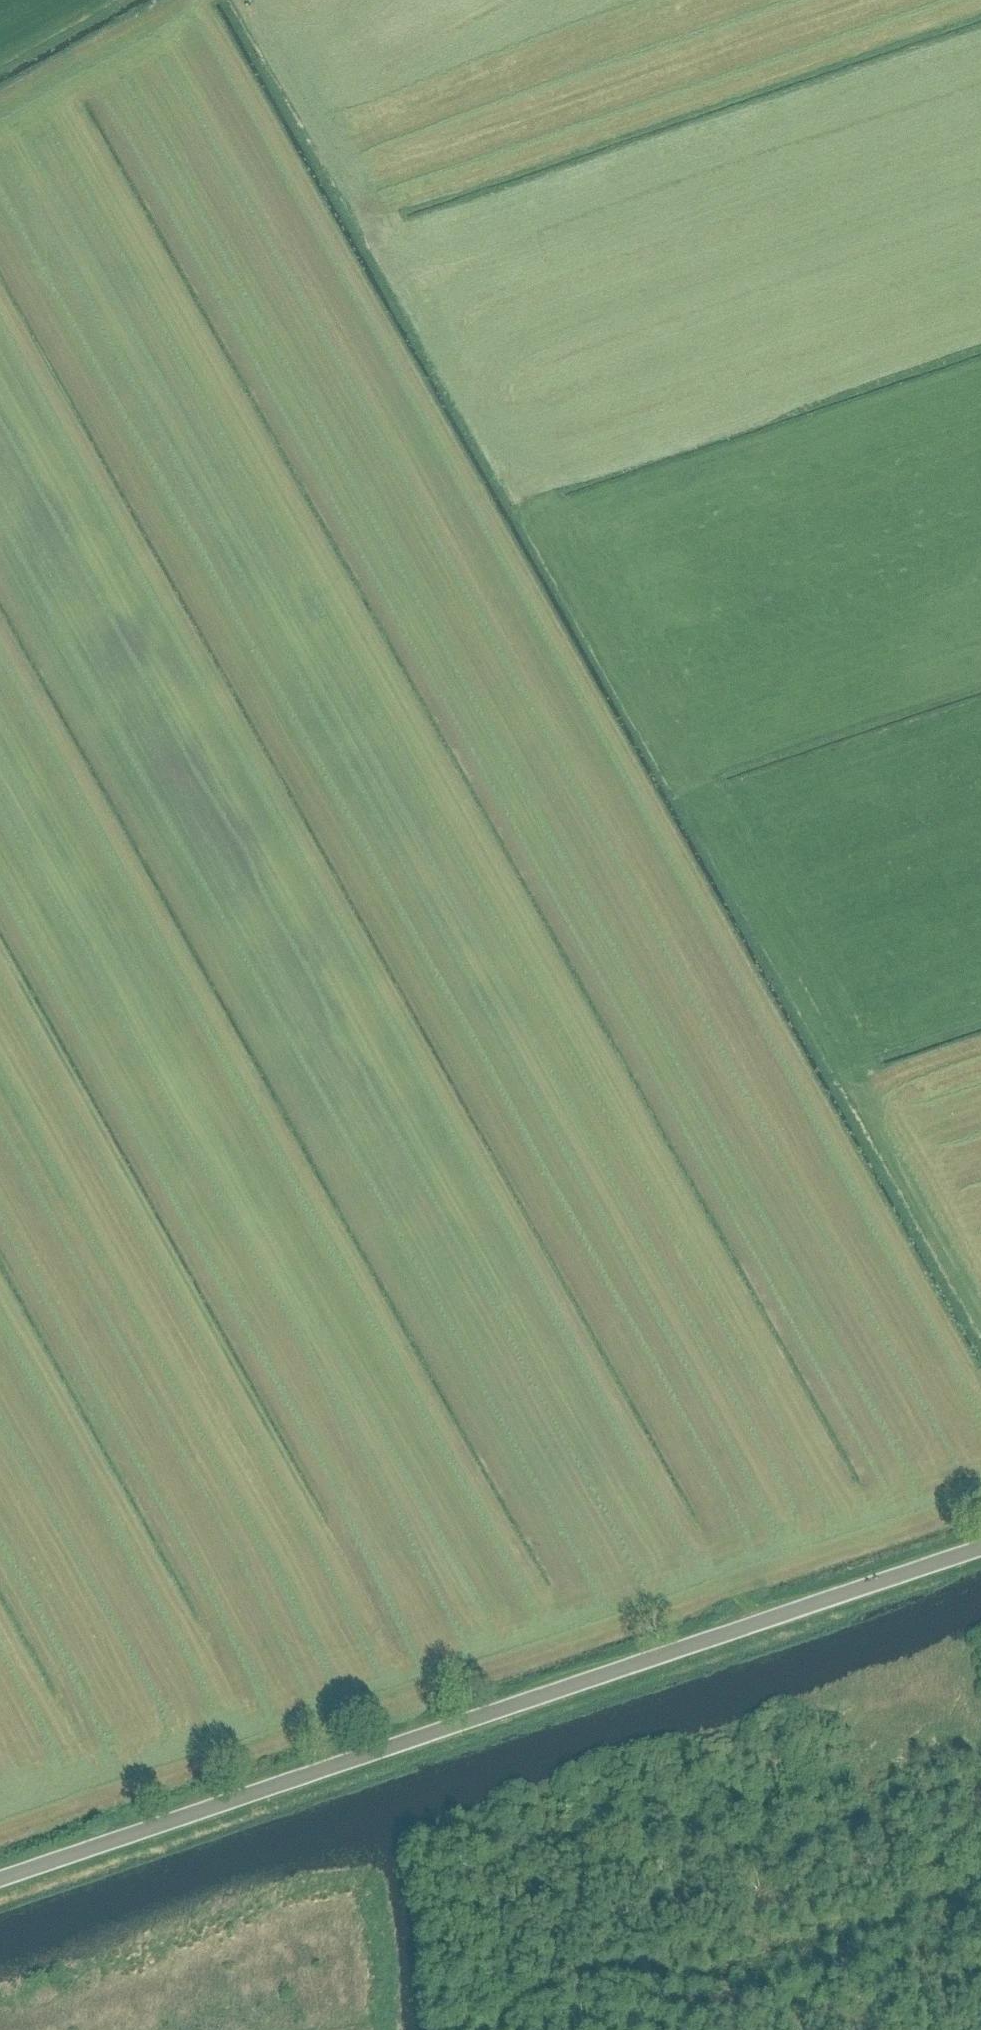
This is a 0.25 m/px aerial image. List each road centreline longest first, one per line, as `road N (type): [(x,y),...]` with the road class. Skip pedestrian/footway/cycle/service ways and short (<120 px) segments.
road 1 (unclassified): [(0,1881),(980,1550)]

